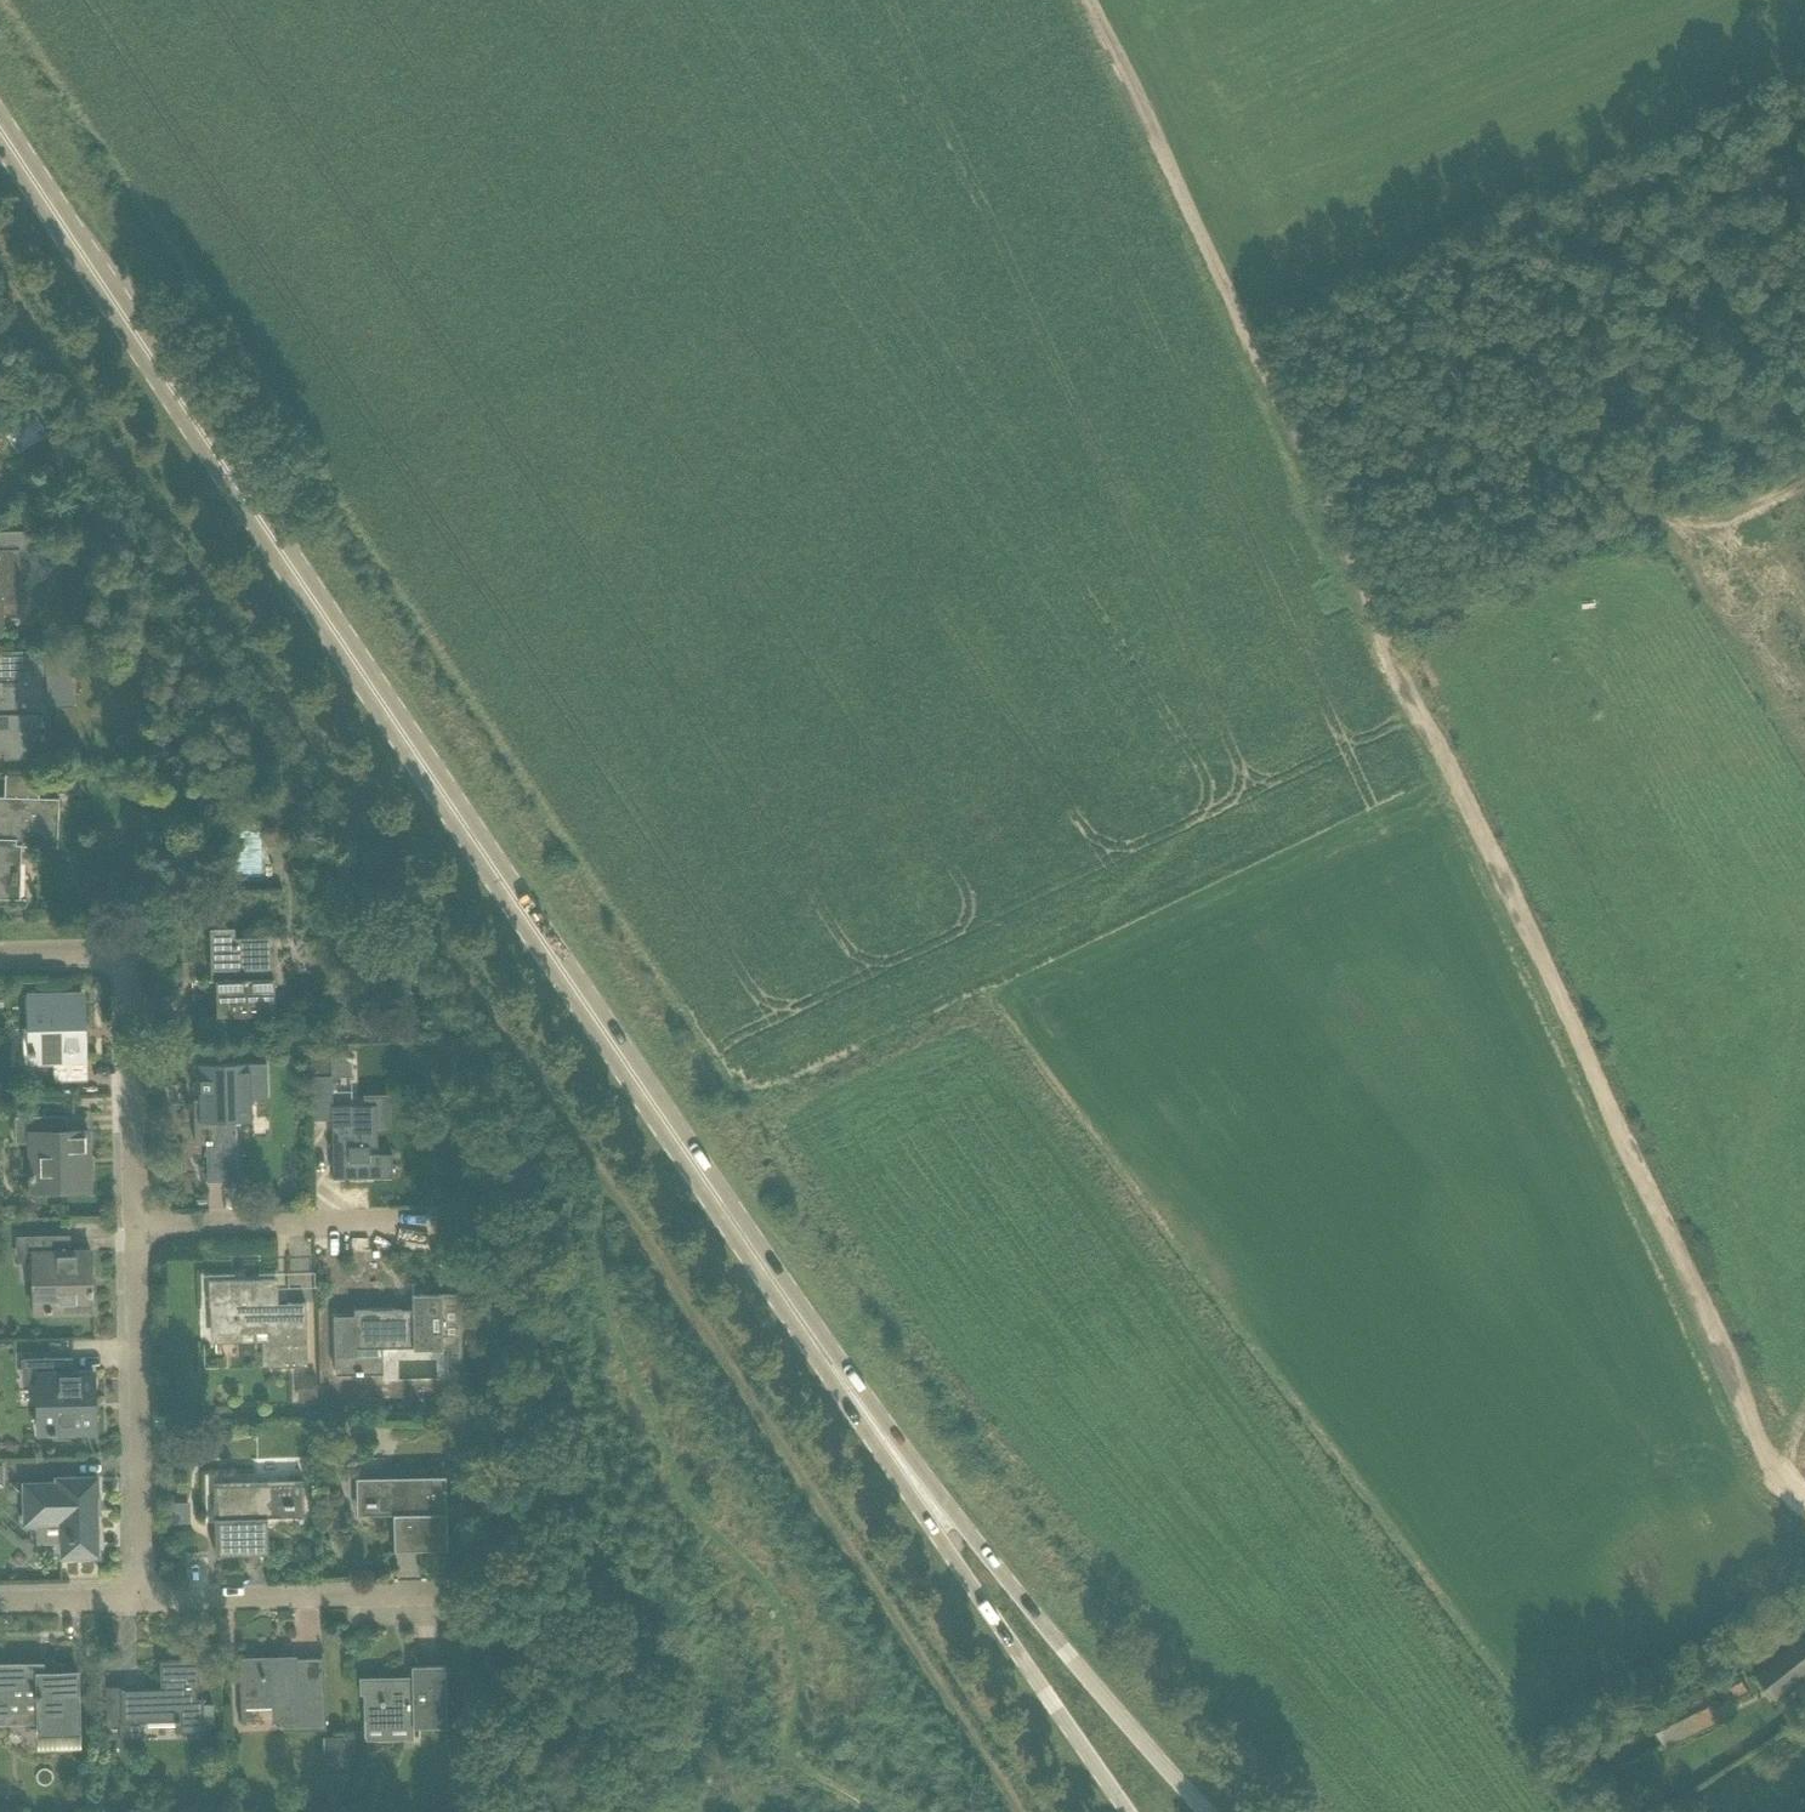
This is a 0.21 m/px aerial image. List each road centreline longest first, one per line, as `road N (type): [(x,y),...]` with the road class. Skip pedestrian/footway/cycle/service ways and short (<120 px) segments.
road 1 (track): [(1090,0),(1782,1480)]
road 2 (primary): [(844,1379),(0,123)]
road 3 (track): [(1804,65),(1750,83),(1246,327)]
road 4 (primary): [(1214,1811),(844,1379)]
road 5 (primary): [(844,1379),(1132,1811)]
road 6 (track): [(1383,625),(1633,517),(1694,525),(1730,520),(1804,481)]
road 7 (residential): [(133,1225),(124,955),(0,953)]
road 8 (residential): [(139,1602),(133,1225)]
road 9 (residential): [(133,1225),(450,1220)]
road 10 (residential): [(139,1602),(450,1597)]
road 11 (residential): [(0,1605),(139,1602)]

